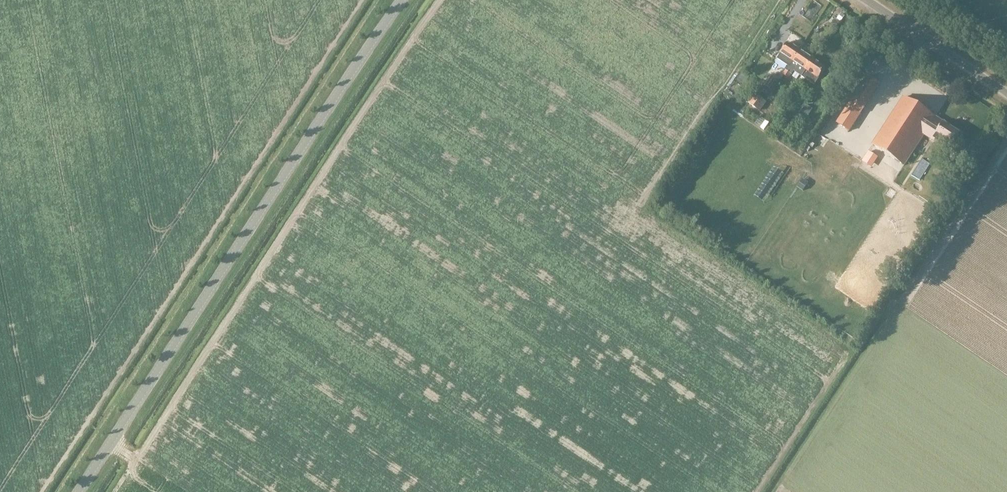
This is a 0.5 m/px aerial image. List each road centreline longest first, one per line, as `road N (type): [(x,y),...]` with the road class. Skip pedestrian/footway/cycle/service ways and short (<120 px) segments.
road 1 (tertiary): [(78,491),(402,0)]
road 2 (unclassified): [(1006,93),(868,0)]

